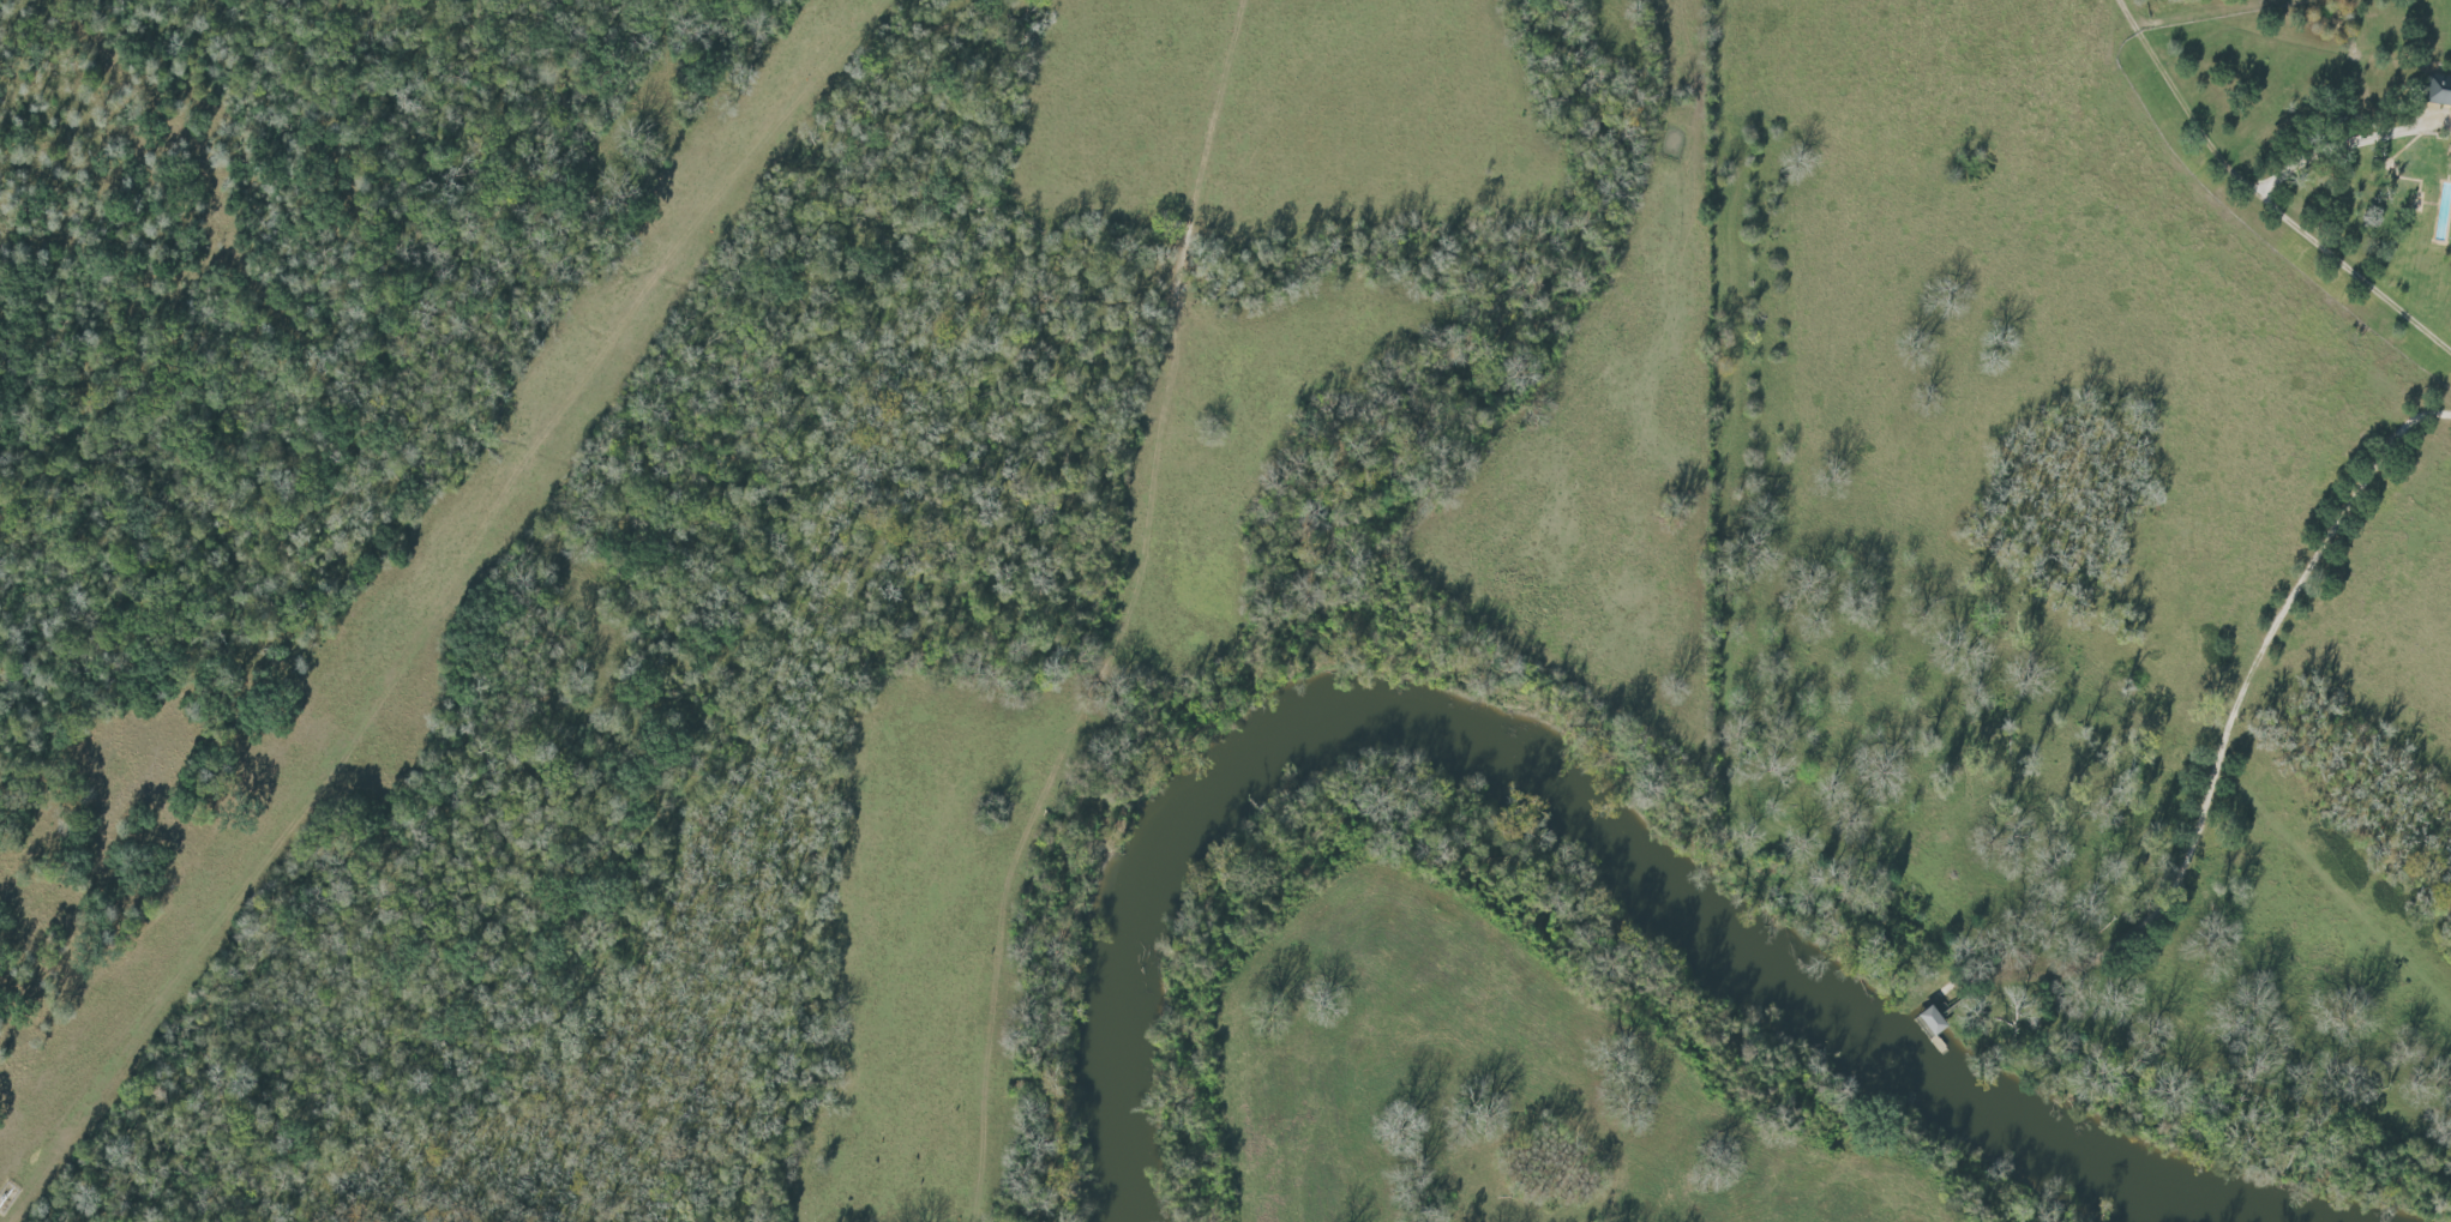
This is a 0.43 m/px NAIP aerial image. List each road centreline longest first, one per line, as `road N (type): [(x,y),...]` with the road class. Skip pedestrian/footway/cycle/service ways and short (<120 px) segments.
road 1 (residential): [(2450,419),(2431,417),(2251,694),(2205,839),(2158,928),(2116,961),(2067,976)]
road 2 (residential): [(2450,343),(2361,285),(2218,162),(2122,0)]
road 3 (residential): [(2450,120),(2341,151),(2261,199)]

